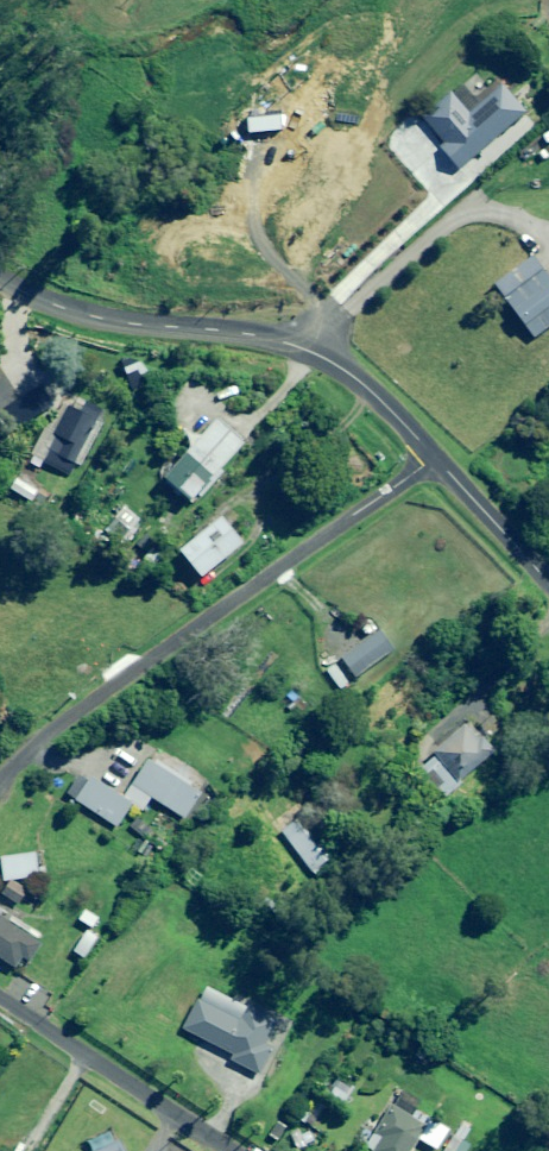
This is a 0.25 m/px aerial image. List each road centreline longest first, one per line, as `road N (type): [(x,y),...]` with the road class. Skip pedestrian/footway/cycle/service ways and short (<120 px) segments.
road 1 (residential): [(0,781),(22,748),(435,457)]
road 2 (residential): [(435,457),(333,360),(245,334),(113,321),(0,284)]
road 3 (residential): [(233,1150),(0,995)]
road 4 (residential): [(548,588),(435,457)]

